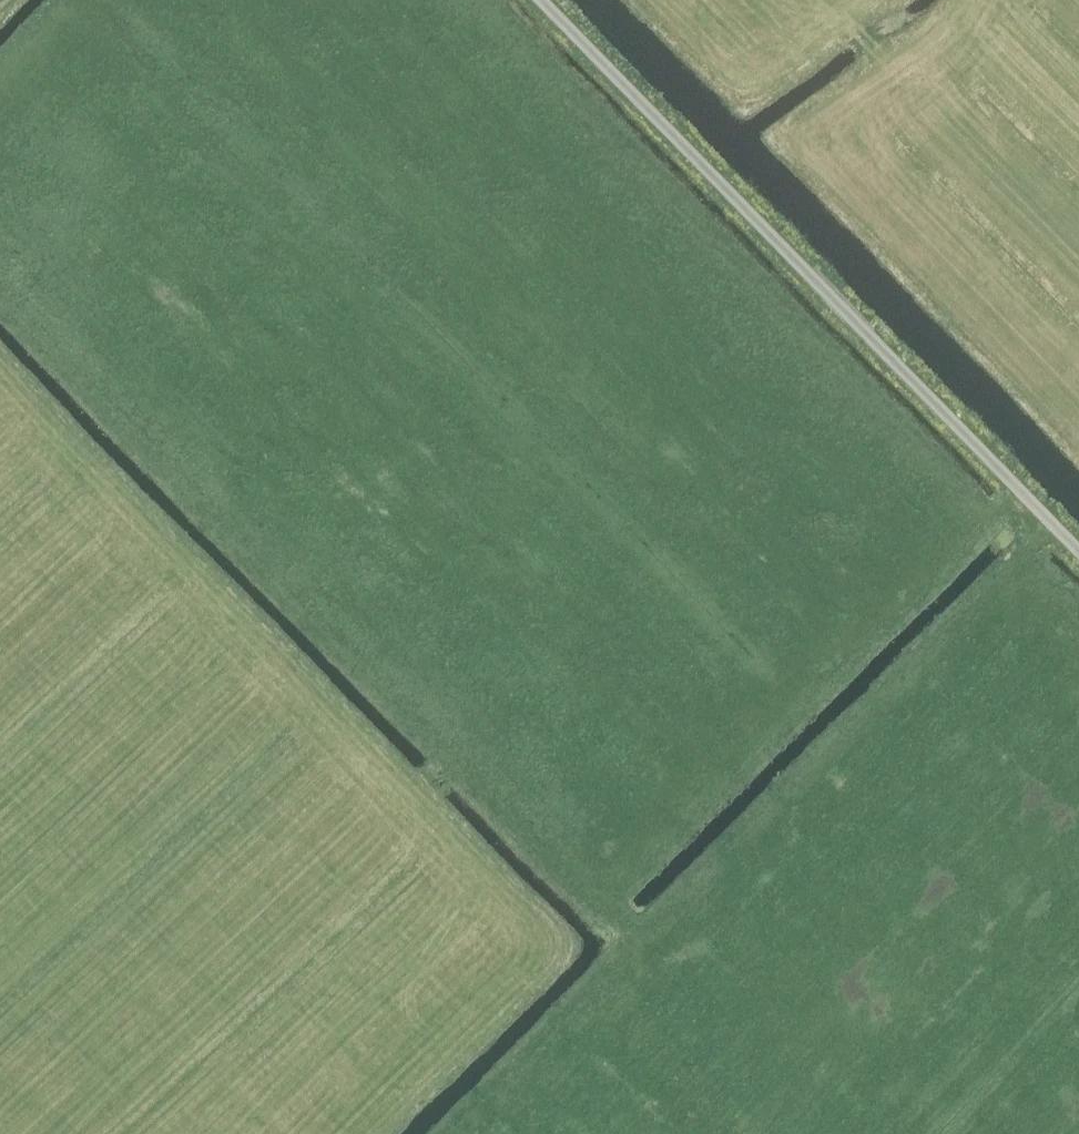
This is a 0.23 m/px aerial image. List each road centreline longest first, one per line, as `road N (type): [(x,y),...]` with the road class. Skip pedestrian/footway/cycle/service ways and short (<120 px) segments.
road 1 (unclassified): [(1078,549),(543,0)]

